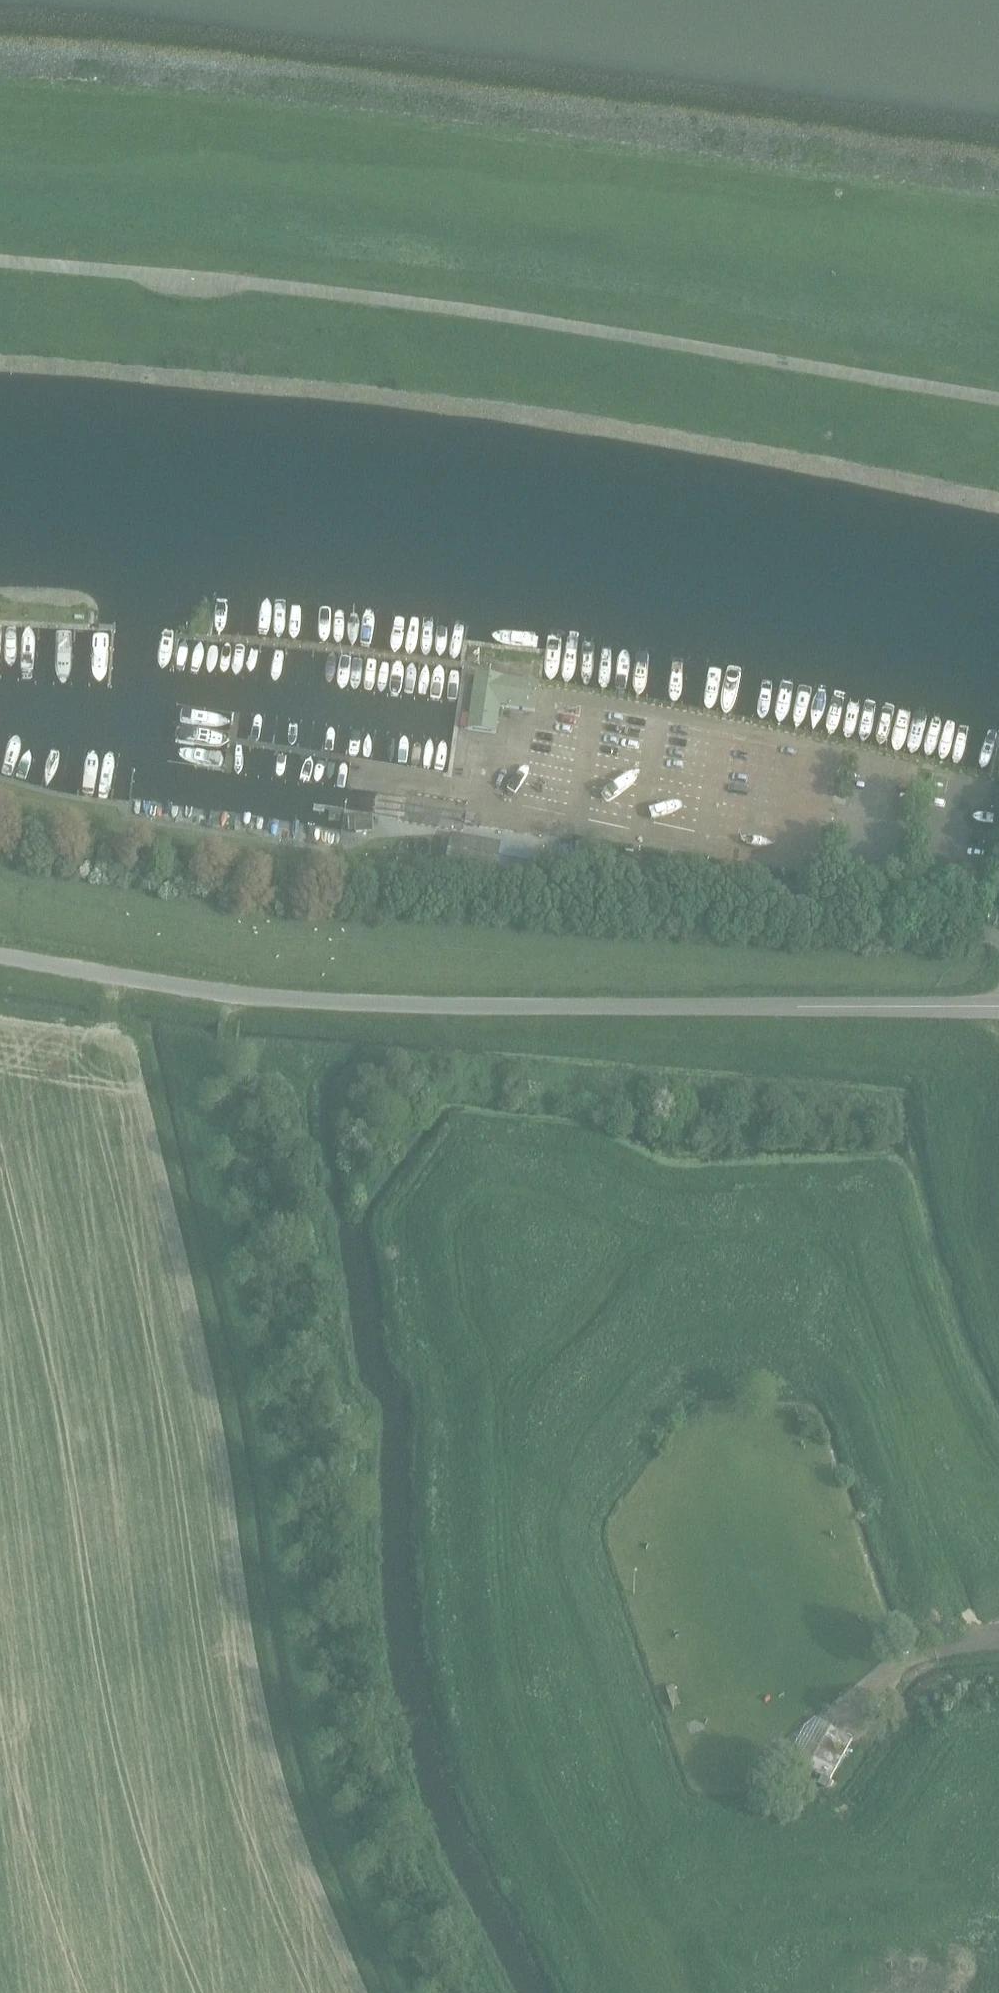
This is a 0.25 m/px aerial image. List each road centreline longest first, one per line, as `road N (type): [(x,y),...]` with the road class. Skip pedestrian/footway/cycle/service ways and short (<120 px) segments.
road 1 (unclassified): [(0,961),(240,999),(461,1010),(998,1004)]

